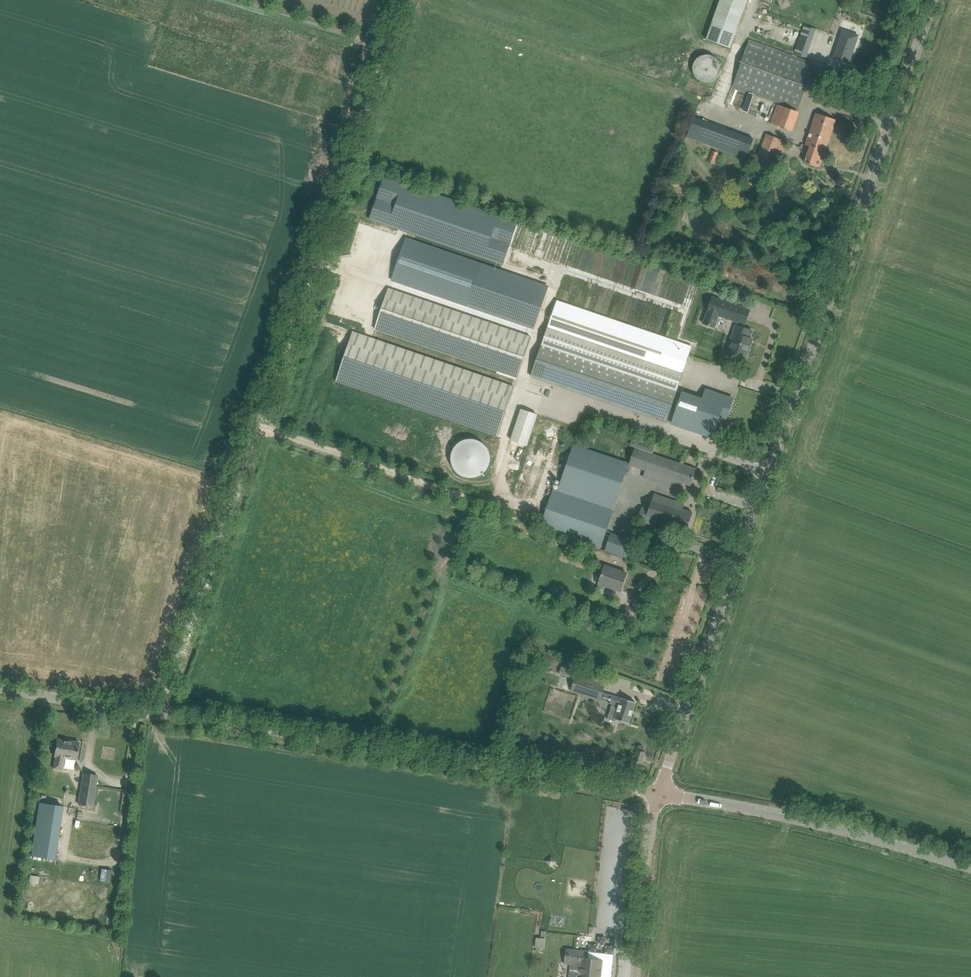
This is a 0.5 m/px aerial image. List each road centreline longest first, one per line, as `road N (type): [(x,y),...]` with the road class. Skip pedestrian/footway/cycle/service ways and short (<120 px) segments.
road 1 (tertiary): [(656,793),(933,0)]
road 2 (track): [(405,0),(161,715)]
road 3 (unclassified): [(656,793),(0,689)]
road 4 (unclassified): [(970,869),(842,831),(656,793)]
road 5 (tertiary): [(633,976),(656,793)]

